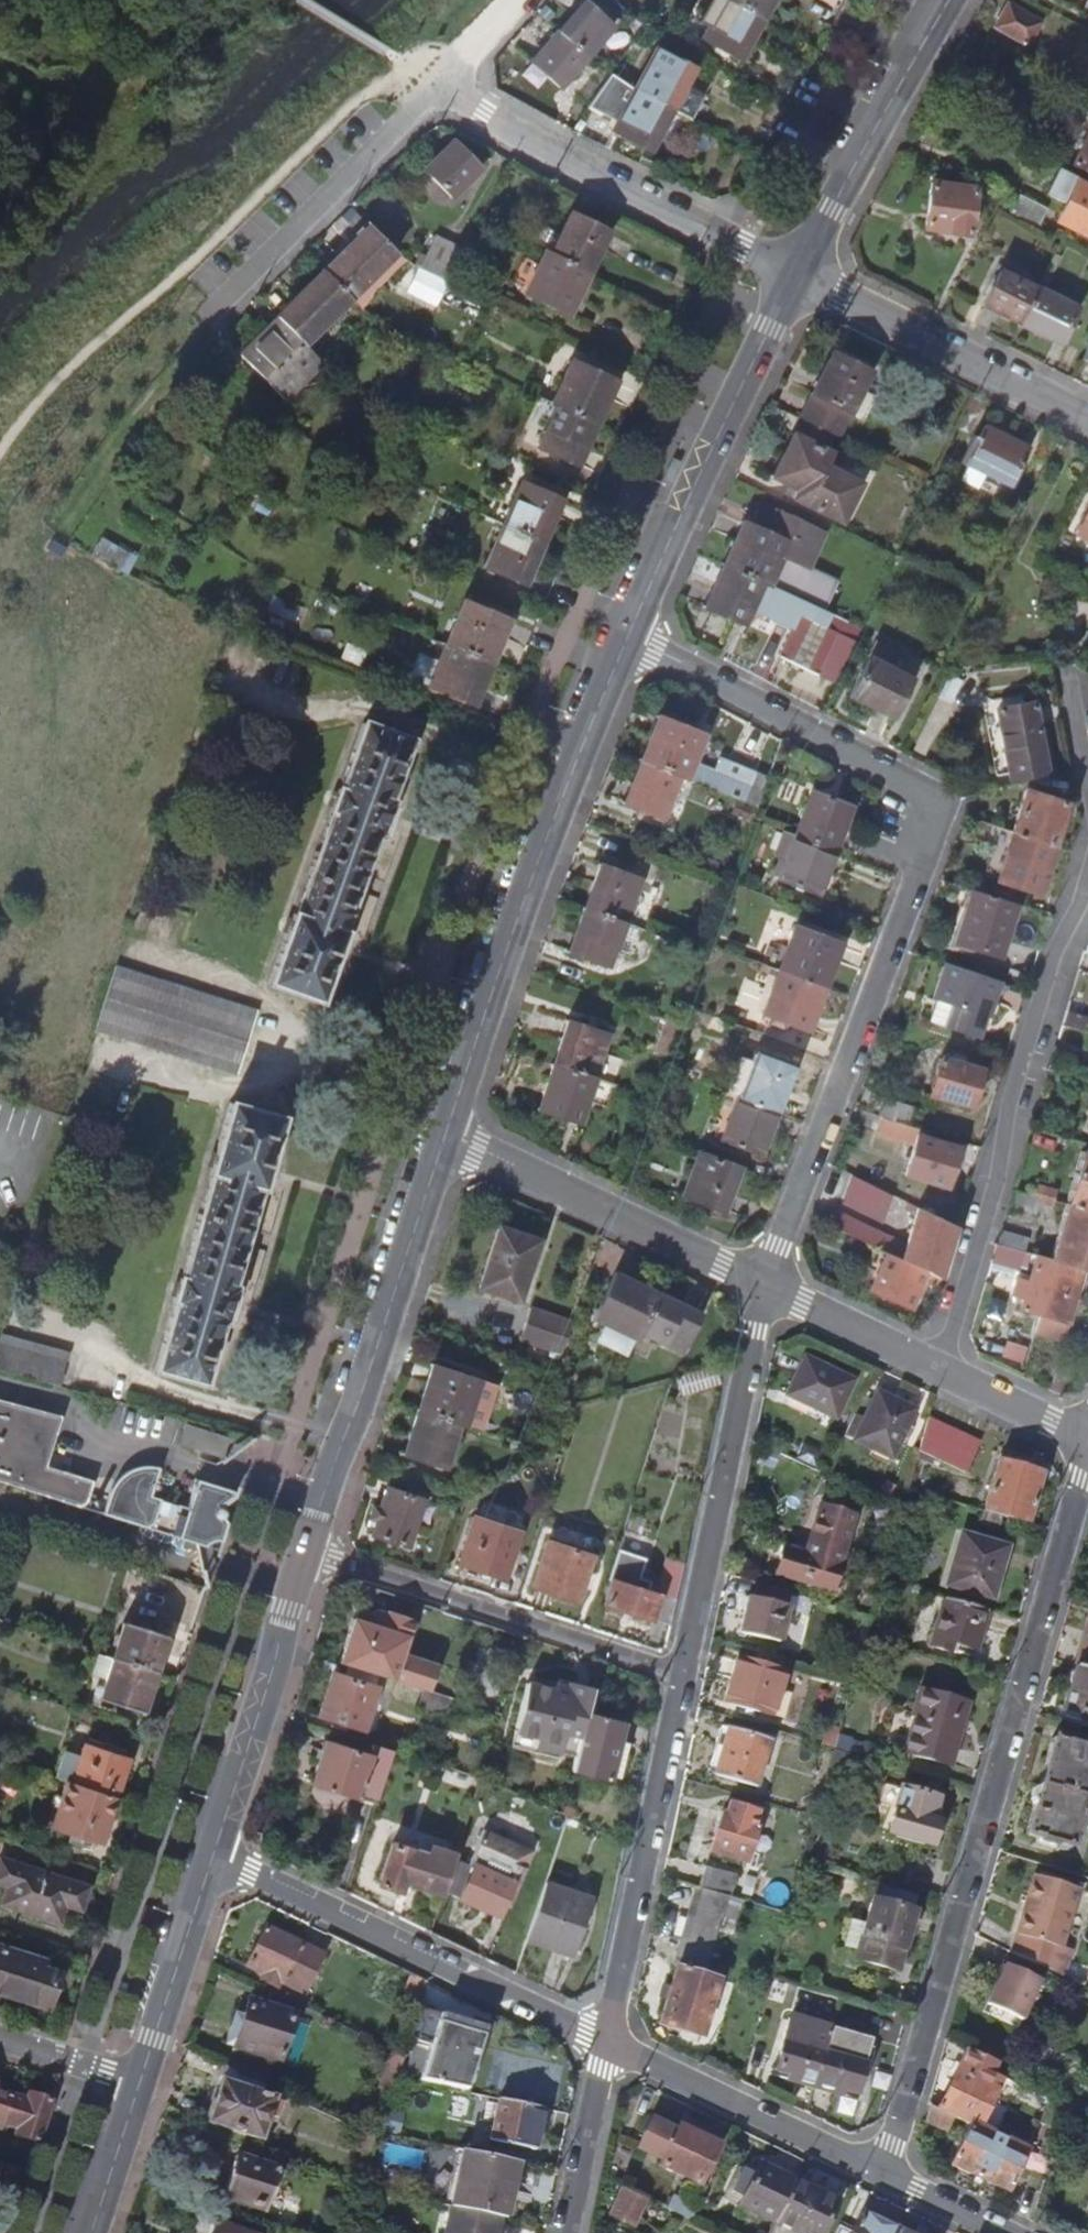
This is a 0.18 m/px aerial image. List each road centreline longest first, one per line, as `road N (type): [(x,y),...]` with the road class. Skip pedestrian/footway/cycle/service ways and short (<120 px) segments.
road 1 (residential): [(765,1286),(945,801),(628,637)]
road 2 (residential): [(1087,1457),(884,2173)]
road 3 (residential): [(942,1367),(1087,852)]
road 4 (tertiary): [(628,637),(532,878),(446,1132)]
road 5 (tertiary): [(446,1132),(305,1552)]
road 6 (residential): [(213,1857),(608,2042)]
road 7 (tertiary): [(795,270),(628,637)]
road 8 (residential): [(684,1674),(305,1552)]
road 9 (residential): [(442,86),(795,270)]
road 10 (residential): [(765,1286),(684,1674)]
road 11 (residential): [(684,1674),(608,2042)]
road 12 (residential): [(765,1286),(446,1132)]
road 13 (residential): [(209,316),(442,86)]
road 14 (residential): [(795,270),(1087,416)]
road 15 (tertiary): [(305,1552),(213,1857)]
road 16 (tertiary): [(949,0),(795,270)]
road 17 (residential): [(608,2042),(884,2173)]
road 18 (tertiary): [(213,1857),(139,2085)]
road 19 (residential): [(942,1367),(765,1286)]
road 20 (residential): [(608,2042),(567,2232)]
road 21 (residential): [(1087,1440),(942,1367)]
road 22 (tertiary): [(139,2085),(92,2232)]
road 23 (residential): [(0,2040),(139,2085)]
road 24 (residential): [(884,2173),(1006,2232)]

